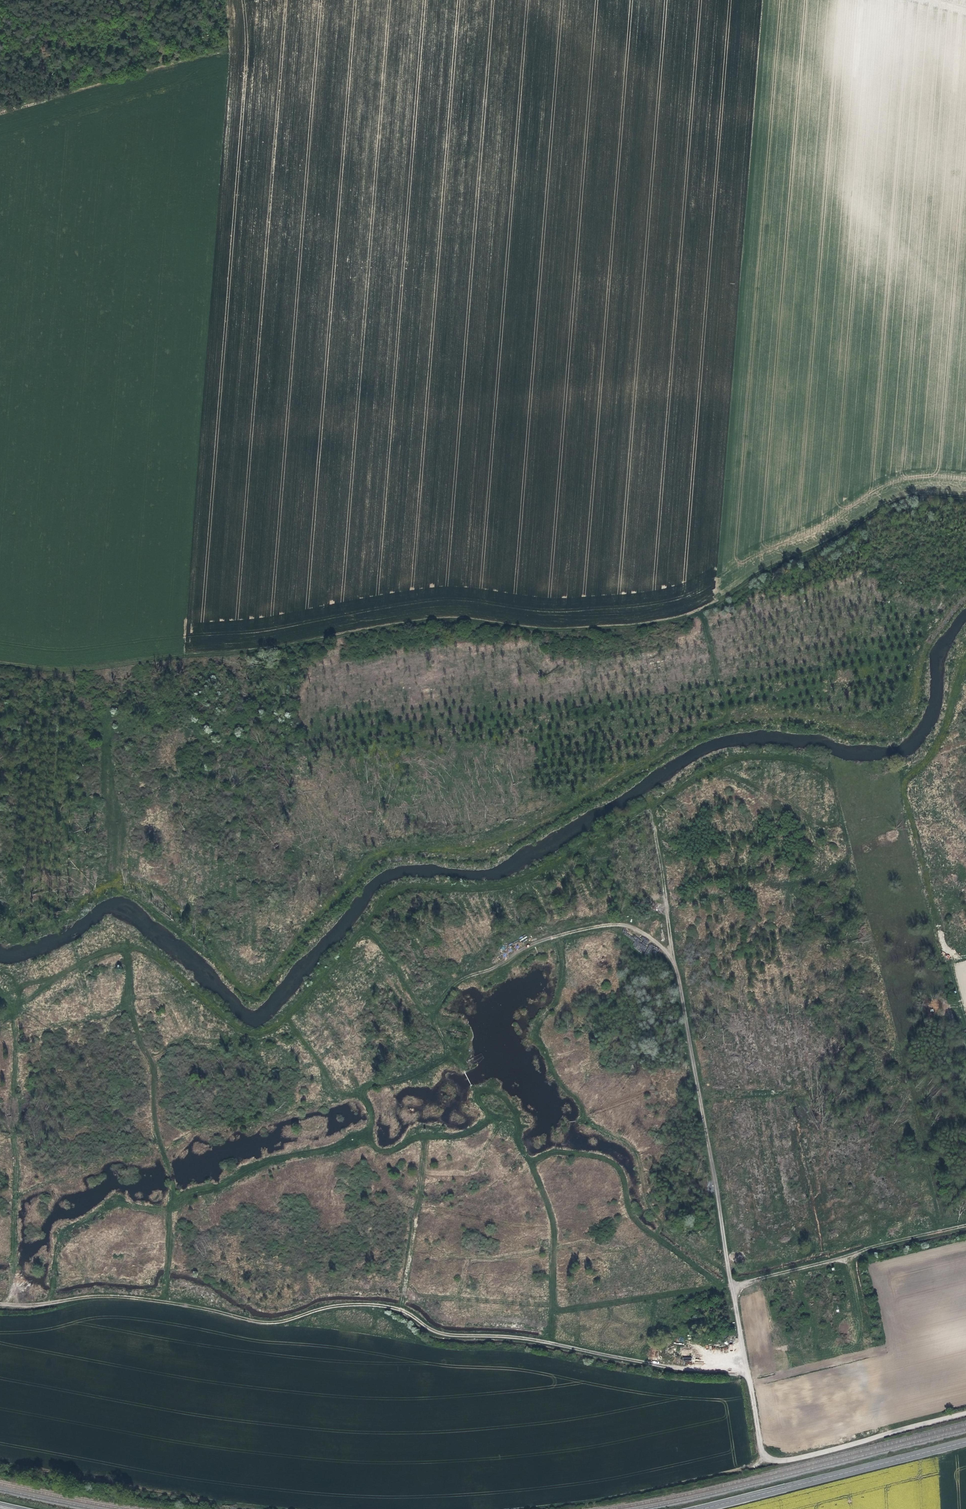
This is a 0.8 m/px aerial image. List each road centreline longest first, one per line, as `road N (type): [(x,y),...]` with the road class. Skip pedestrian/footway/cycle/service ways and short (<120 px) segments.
road 1 (track): [(965,1413),(797,1459),(762,1453),(673,963),(641,933),(607,925),(531,945),(483,975)]
road 2 (track): [(892,1432),(881,1418),(853,1256),(965,1225)]
road 3 (unclassified): [(965,1442),(700,1508)]
road 4 (track): [(201,656),(67,674),(0,665)]

